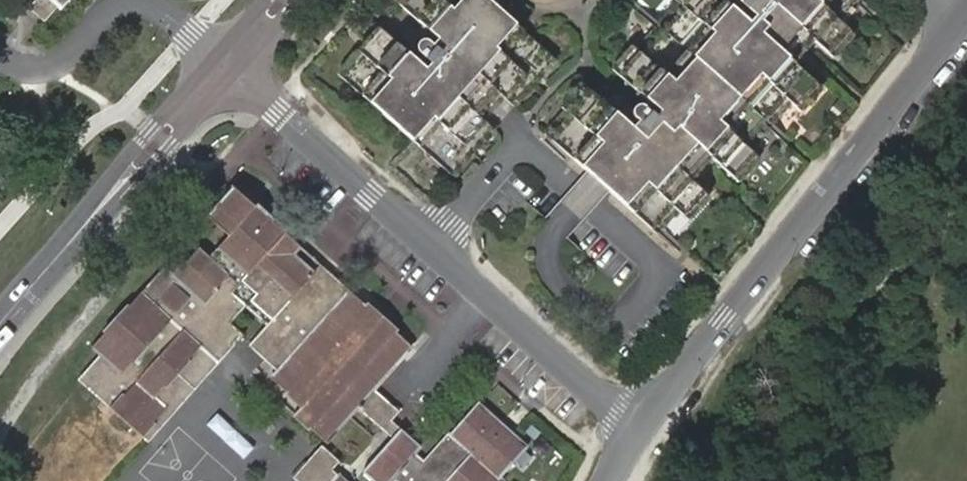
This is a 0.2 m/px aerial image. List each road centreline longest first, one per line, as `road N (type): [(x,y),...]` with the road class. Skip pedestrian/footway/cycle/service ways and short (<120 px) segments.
road 1 (residential): [(637,427),(225,64)]
road 2 (residential): [(637,427),(962,23)]
road 3 (tertiary): [(0,324),(225,64)]

